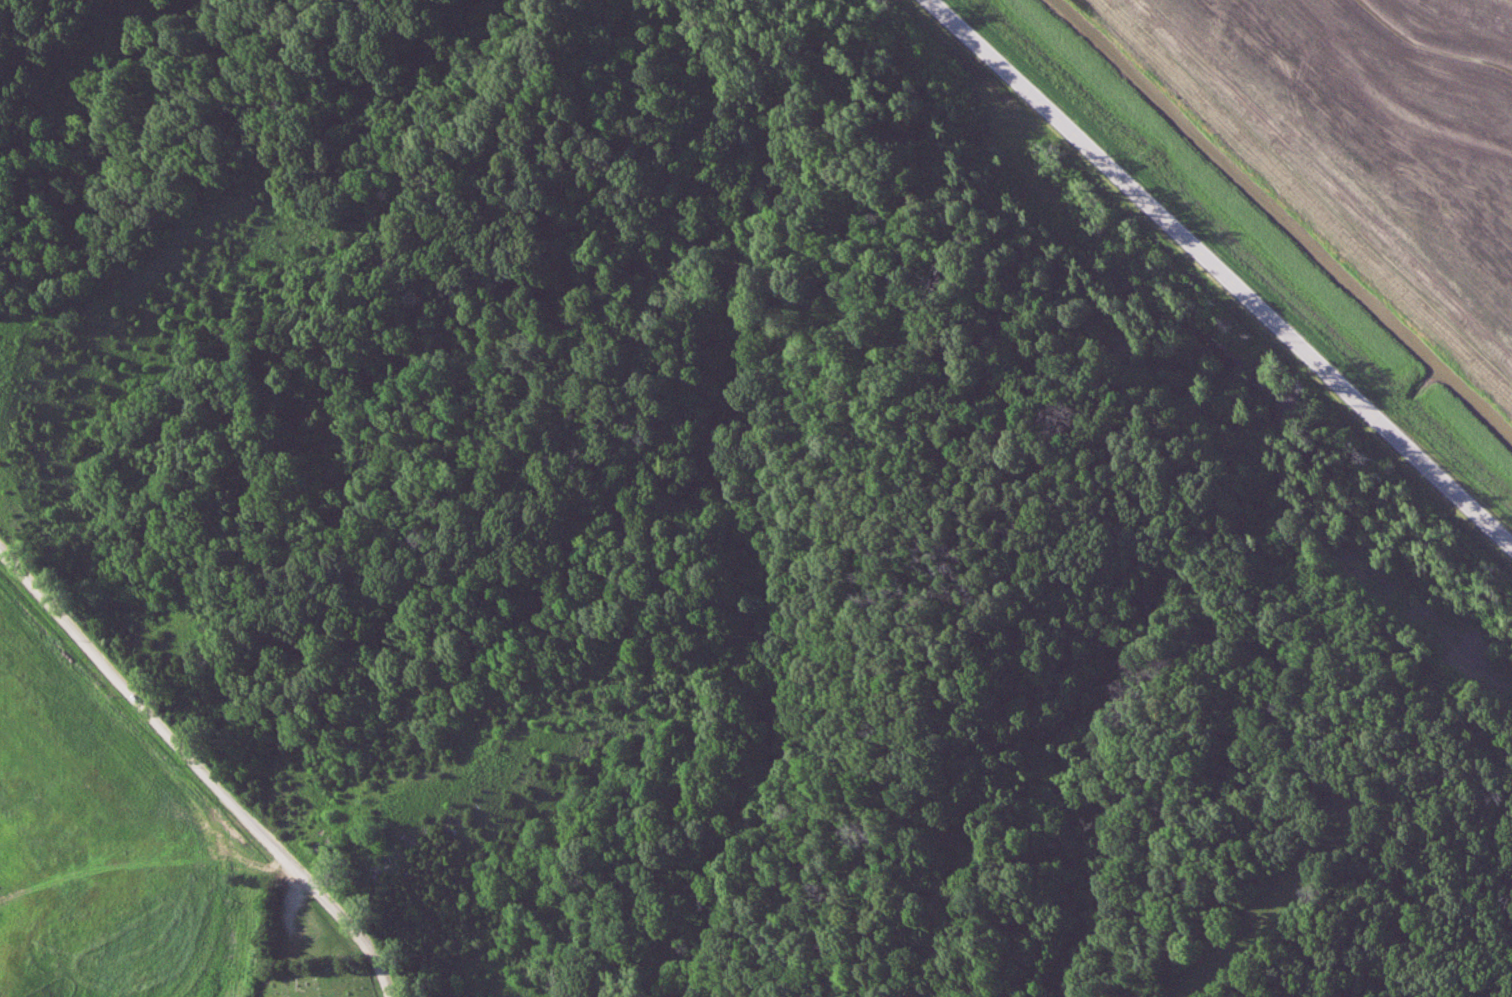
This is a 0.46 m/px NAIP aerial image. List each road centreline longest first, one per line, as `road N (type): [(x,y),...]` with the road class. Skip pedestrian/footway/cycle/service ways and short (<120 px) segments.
road 1 (secondary): [(1511,552),(931,0)]
road 2 (residential): [(393,996),(363,938),(0,550)]

